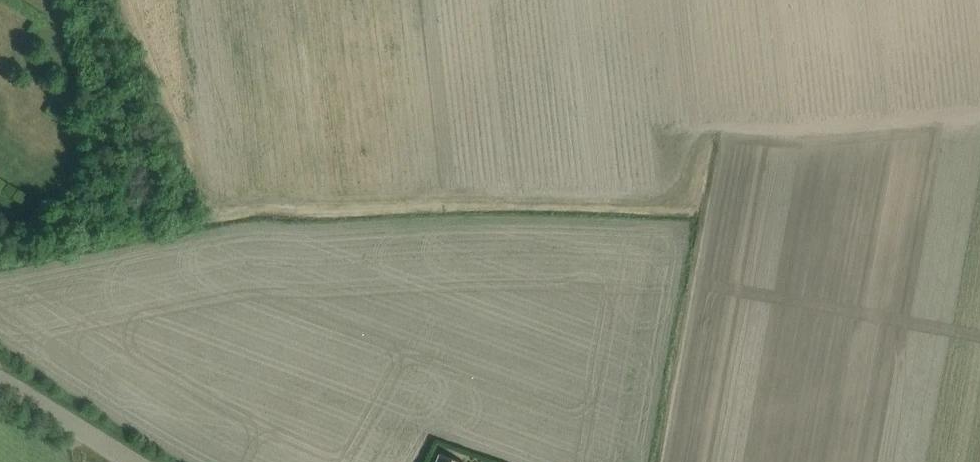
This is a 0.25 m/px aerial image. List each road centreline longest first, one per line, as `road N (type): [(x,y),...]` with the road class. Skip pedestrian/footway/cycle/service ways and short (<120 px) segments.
road 1 (unclassified): [(139,461),(0,380)]

